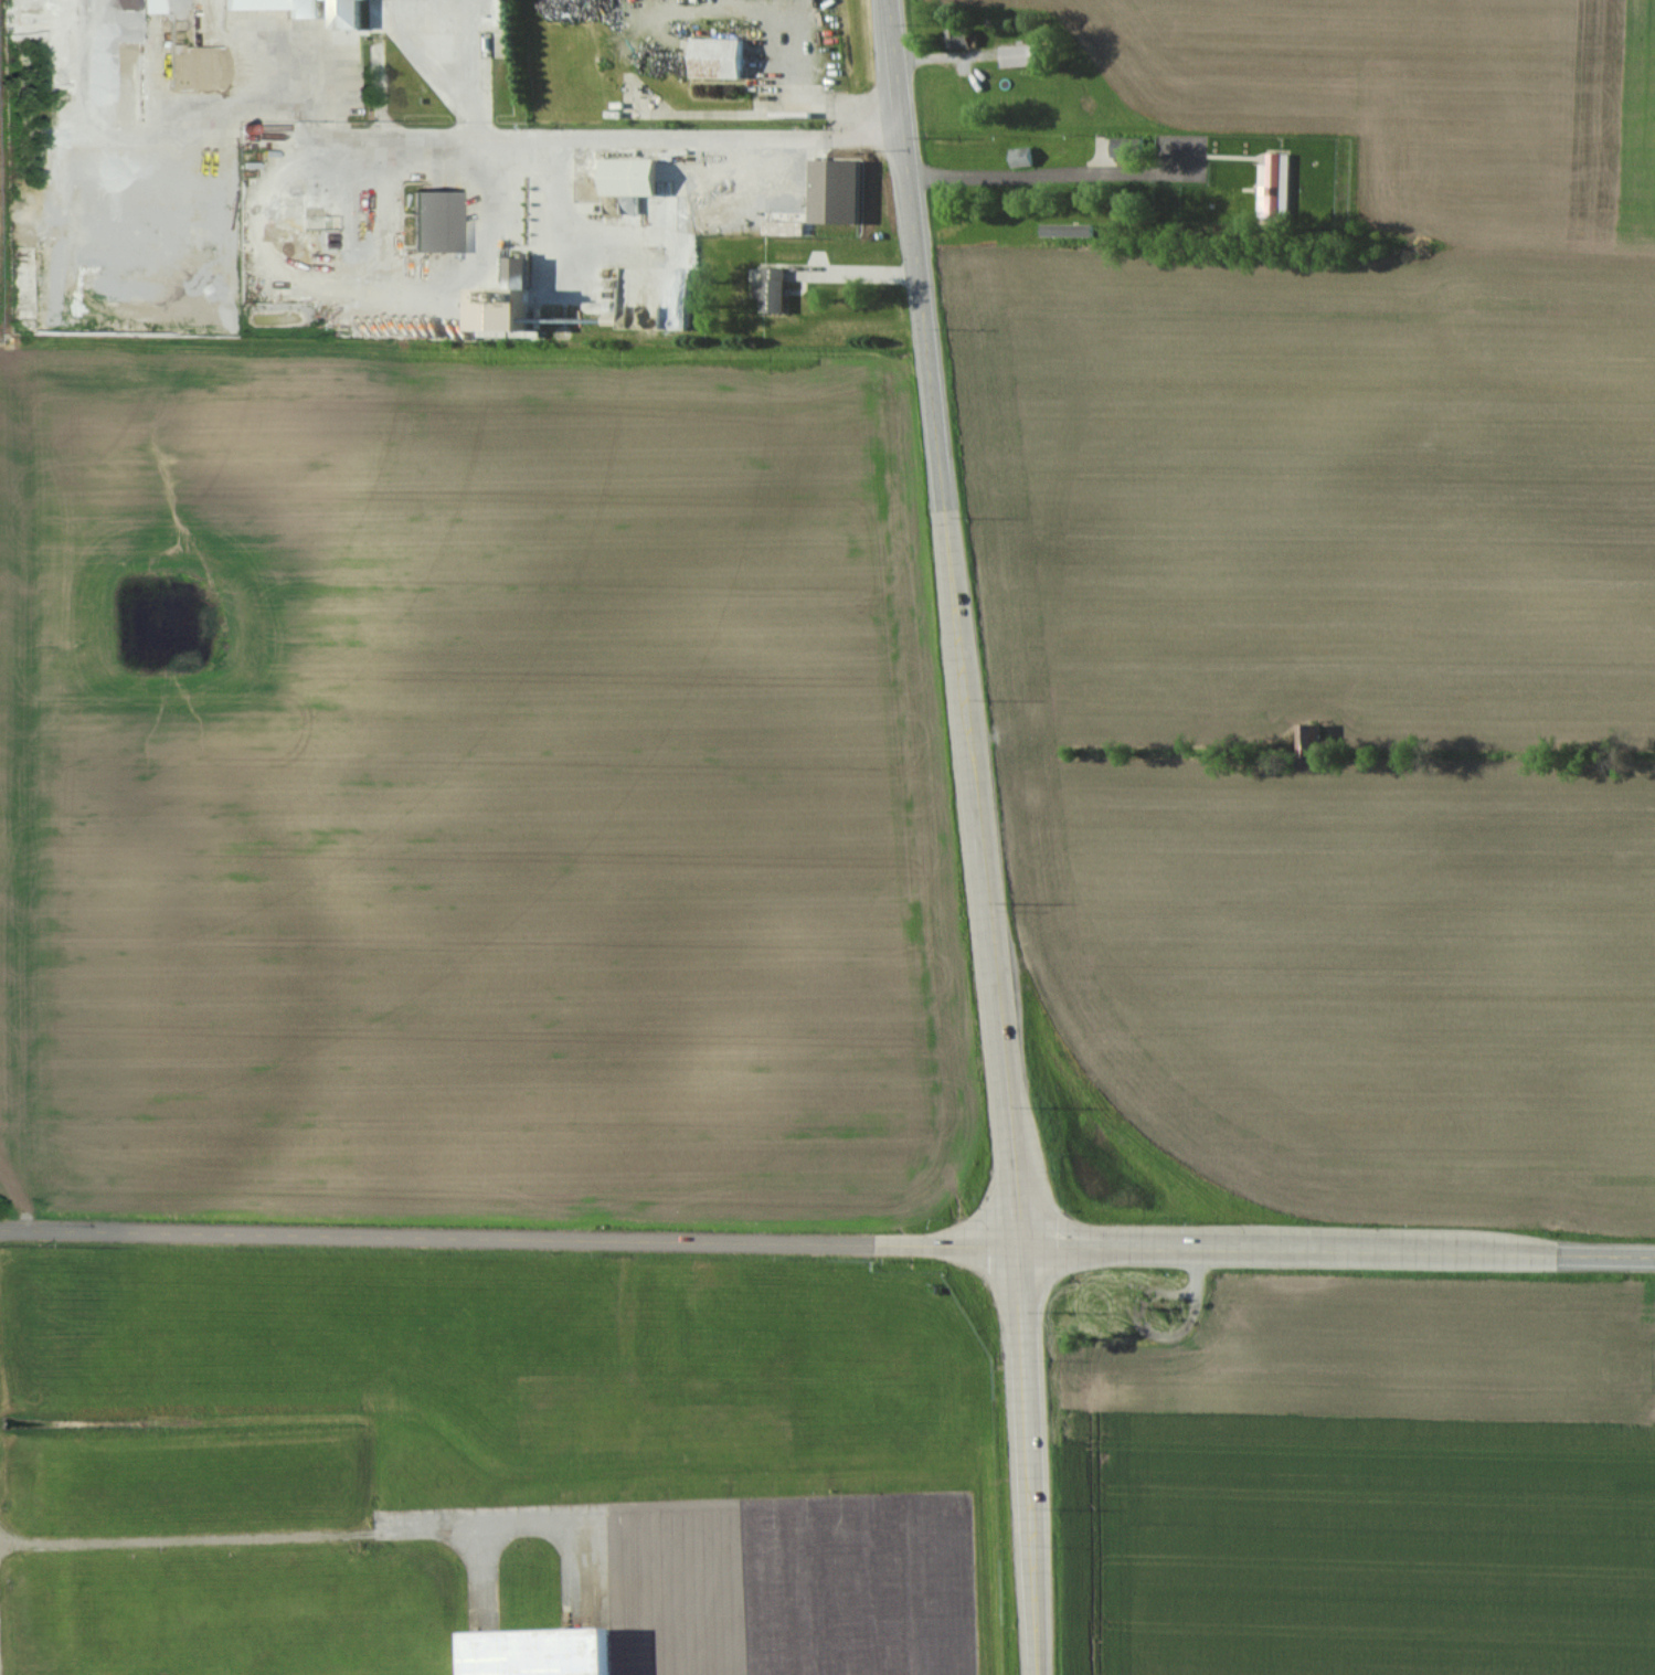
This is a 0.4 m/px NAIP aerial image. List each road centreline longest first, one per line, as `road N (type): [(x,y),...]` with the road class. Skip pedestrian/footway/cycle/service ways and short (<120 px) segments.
road 1 (primary): [(1023,1247),(890,0)]
road 2 (residential): [(0,1231),(1023,1247)]
road 3 (primary): [(1654,1256),(1023,1247)]
road 4 (primary): [(1039,1674),(1023,1247)]

